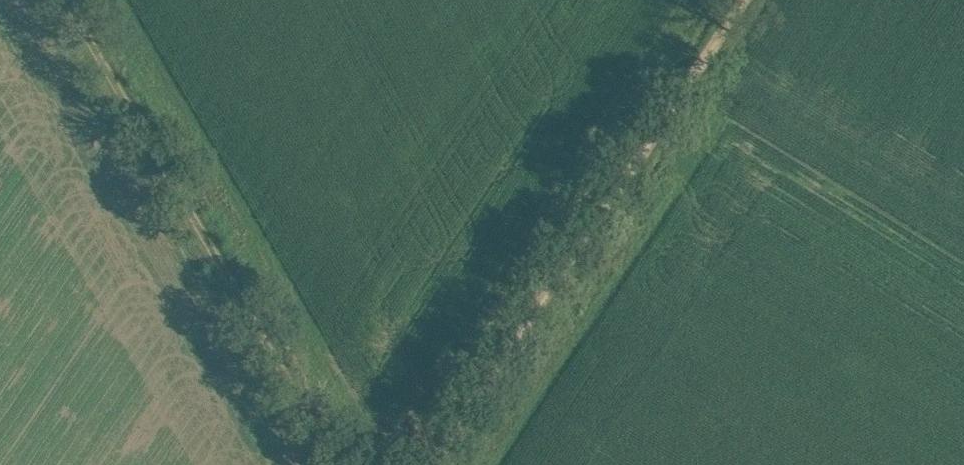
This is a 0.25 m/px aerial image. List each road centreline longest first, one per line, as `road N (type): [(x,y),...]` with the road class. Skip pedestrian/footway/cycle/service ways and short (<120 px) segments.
road 1 (track): [(433,464),(742,0)]
road 2 (track): [(345,464),(71,0)]

